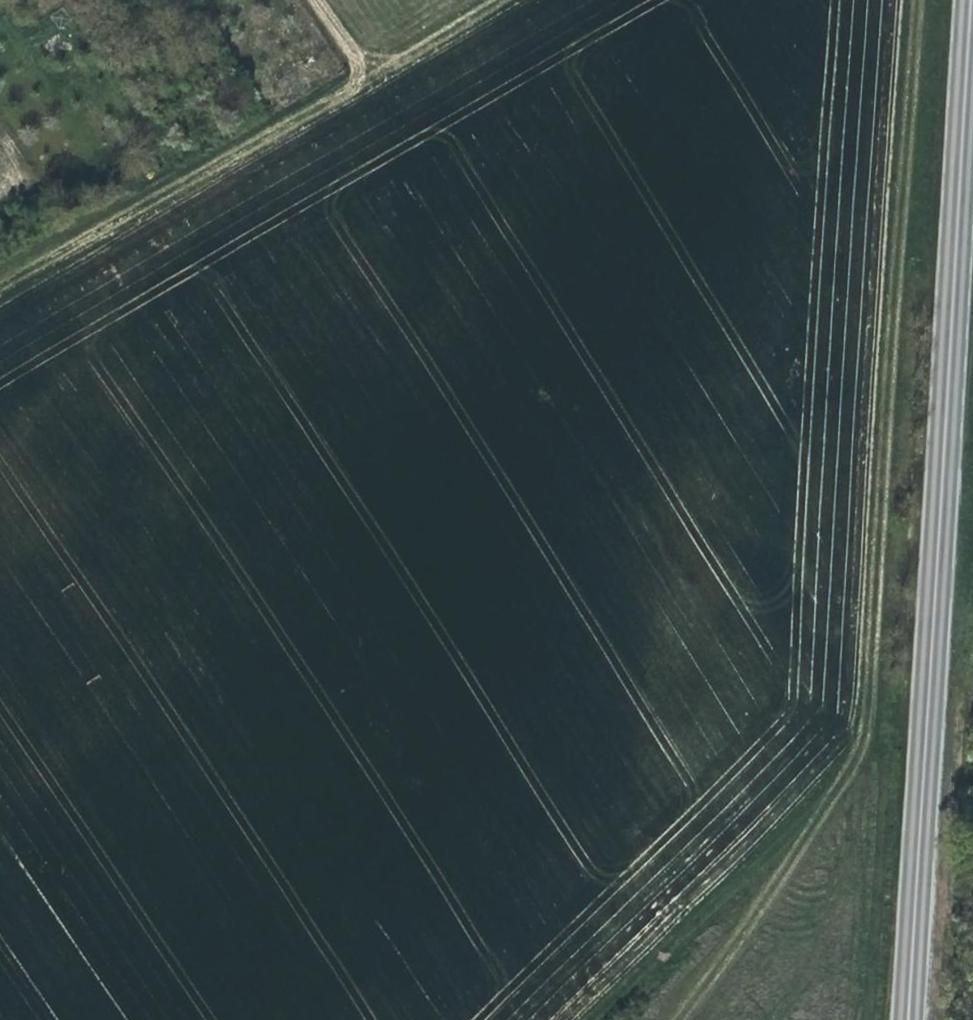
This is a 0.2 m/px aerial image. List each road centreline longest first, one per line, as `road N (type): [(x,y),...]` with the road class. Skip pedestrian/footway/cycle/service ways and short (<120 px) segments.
road 1 (primary): [(902,1019),(965,0)]
road 2 (track): [(479,0),(0,286)]

